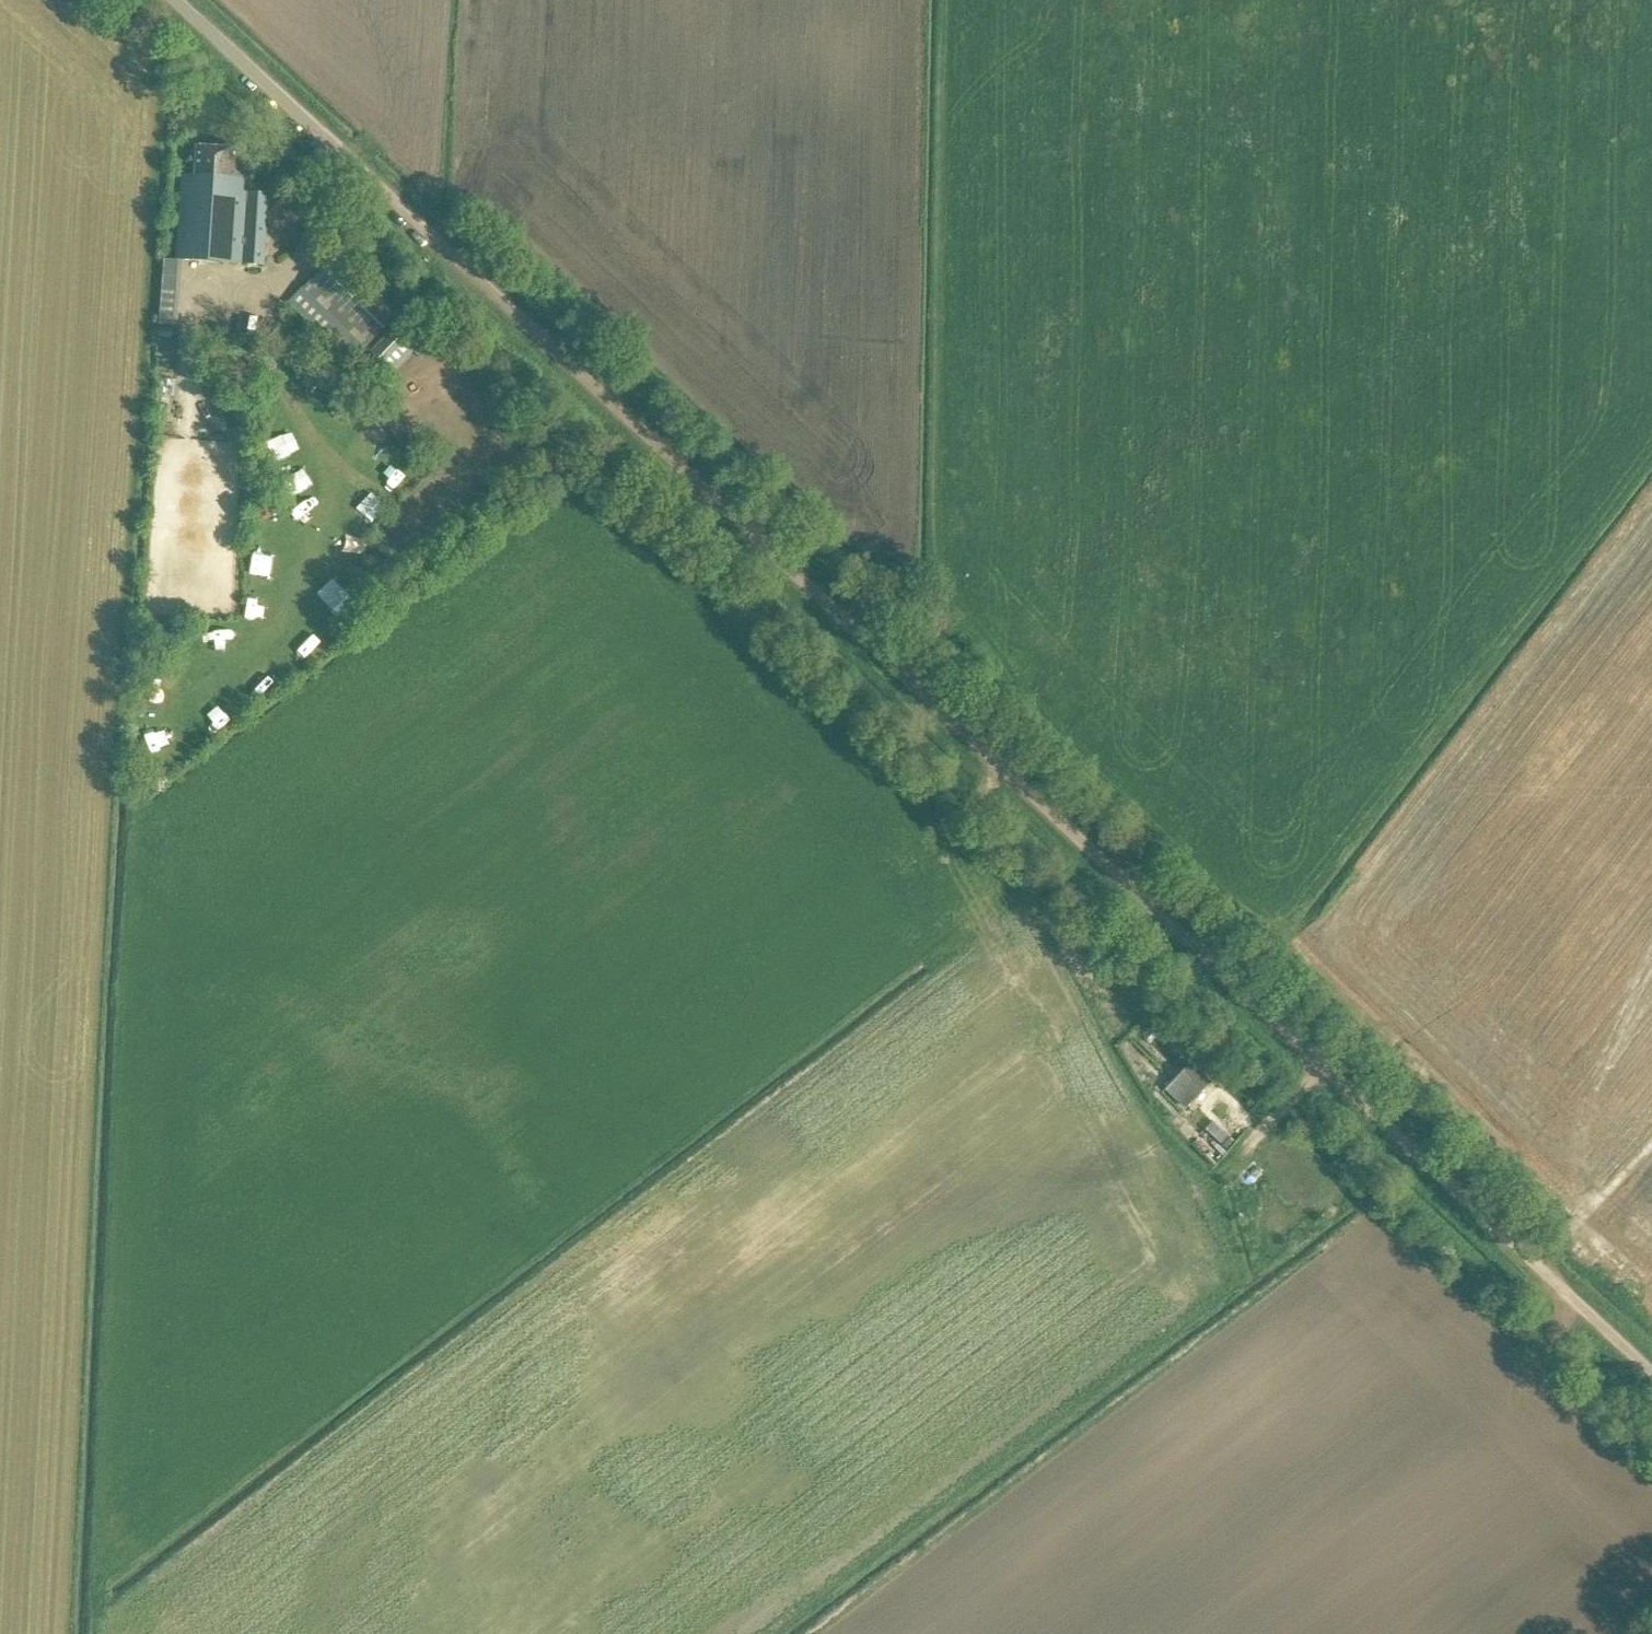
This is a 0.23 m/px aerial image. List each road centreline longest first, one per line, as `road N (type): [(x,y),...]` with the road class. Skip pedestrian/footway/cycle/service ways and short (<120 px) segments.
road 1 (unclassified): [(1651,1372),(179,0)]

